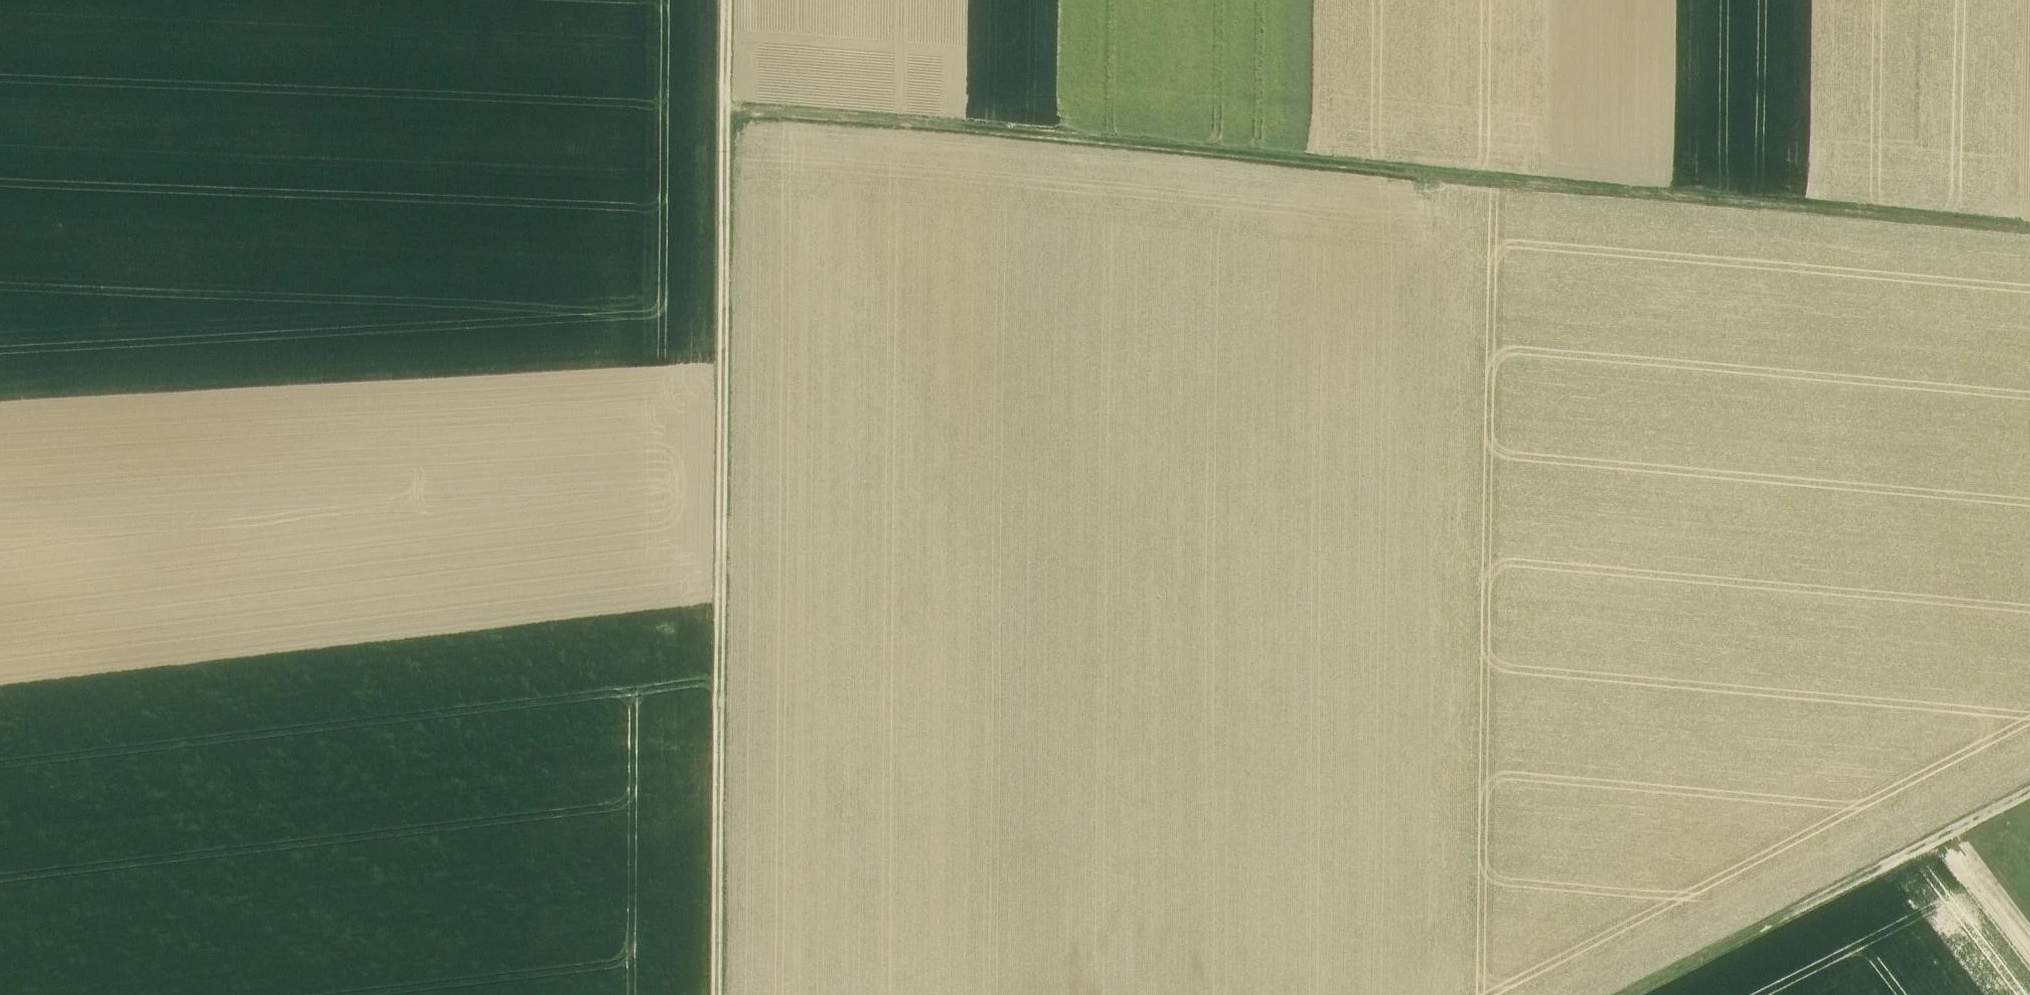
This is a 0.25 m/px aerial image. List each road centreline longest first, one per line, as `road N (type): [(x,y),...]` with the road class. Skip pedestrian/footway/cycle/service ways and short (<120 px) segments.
road 1 (track): [(727,108),(803,108),(2029,227)]
road 2 (track): [(717,994),(728,0)]
road 3 (track): [(2029,790),(1621,994)]

